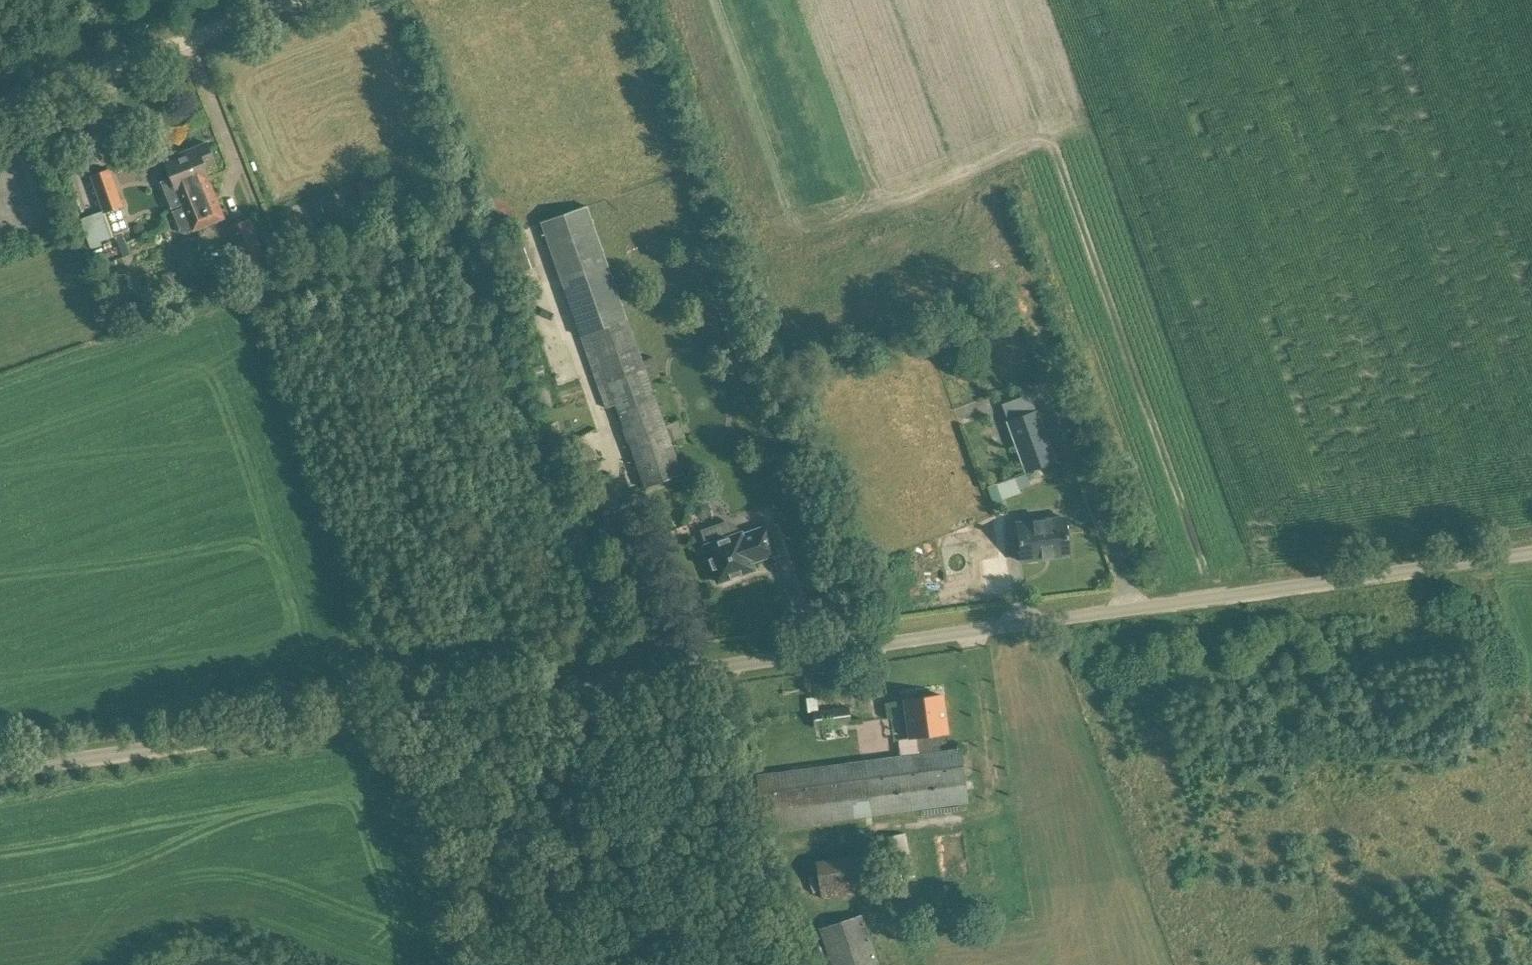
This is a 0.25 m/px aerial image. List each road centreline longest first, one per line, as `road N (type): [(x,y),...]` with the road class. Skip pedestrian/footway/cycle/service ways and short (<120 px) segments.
road 1 (unclassified): [(1531,549),(0,762)]
road 2 (unclassified): [(0,103),(285,0)]

